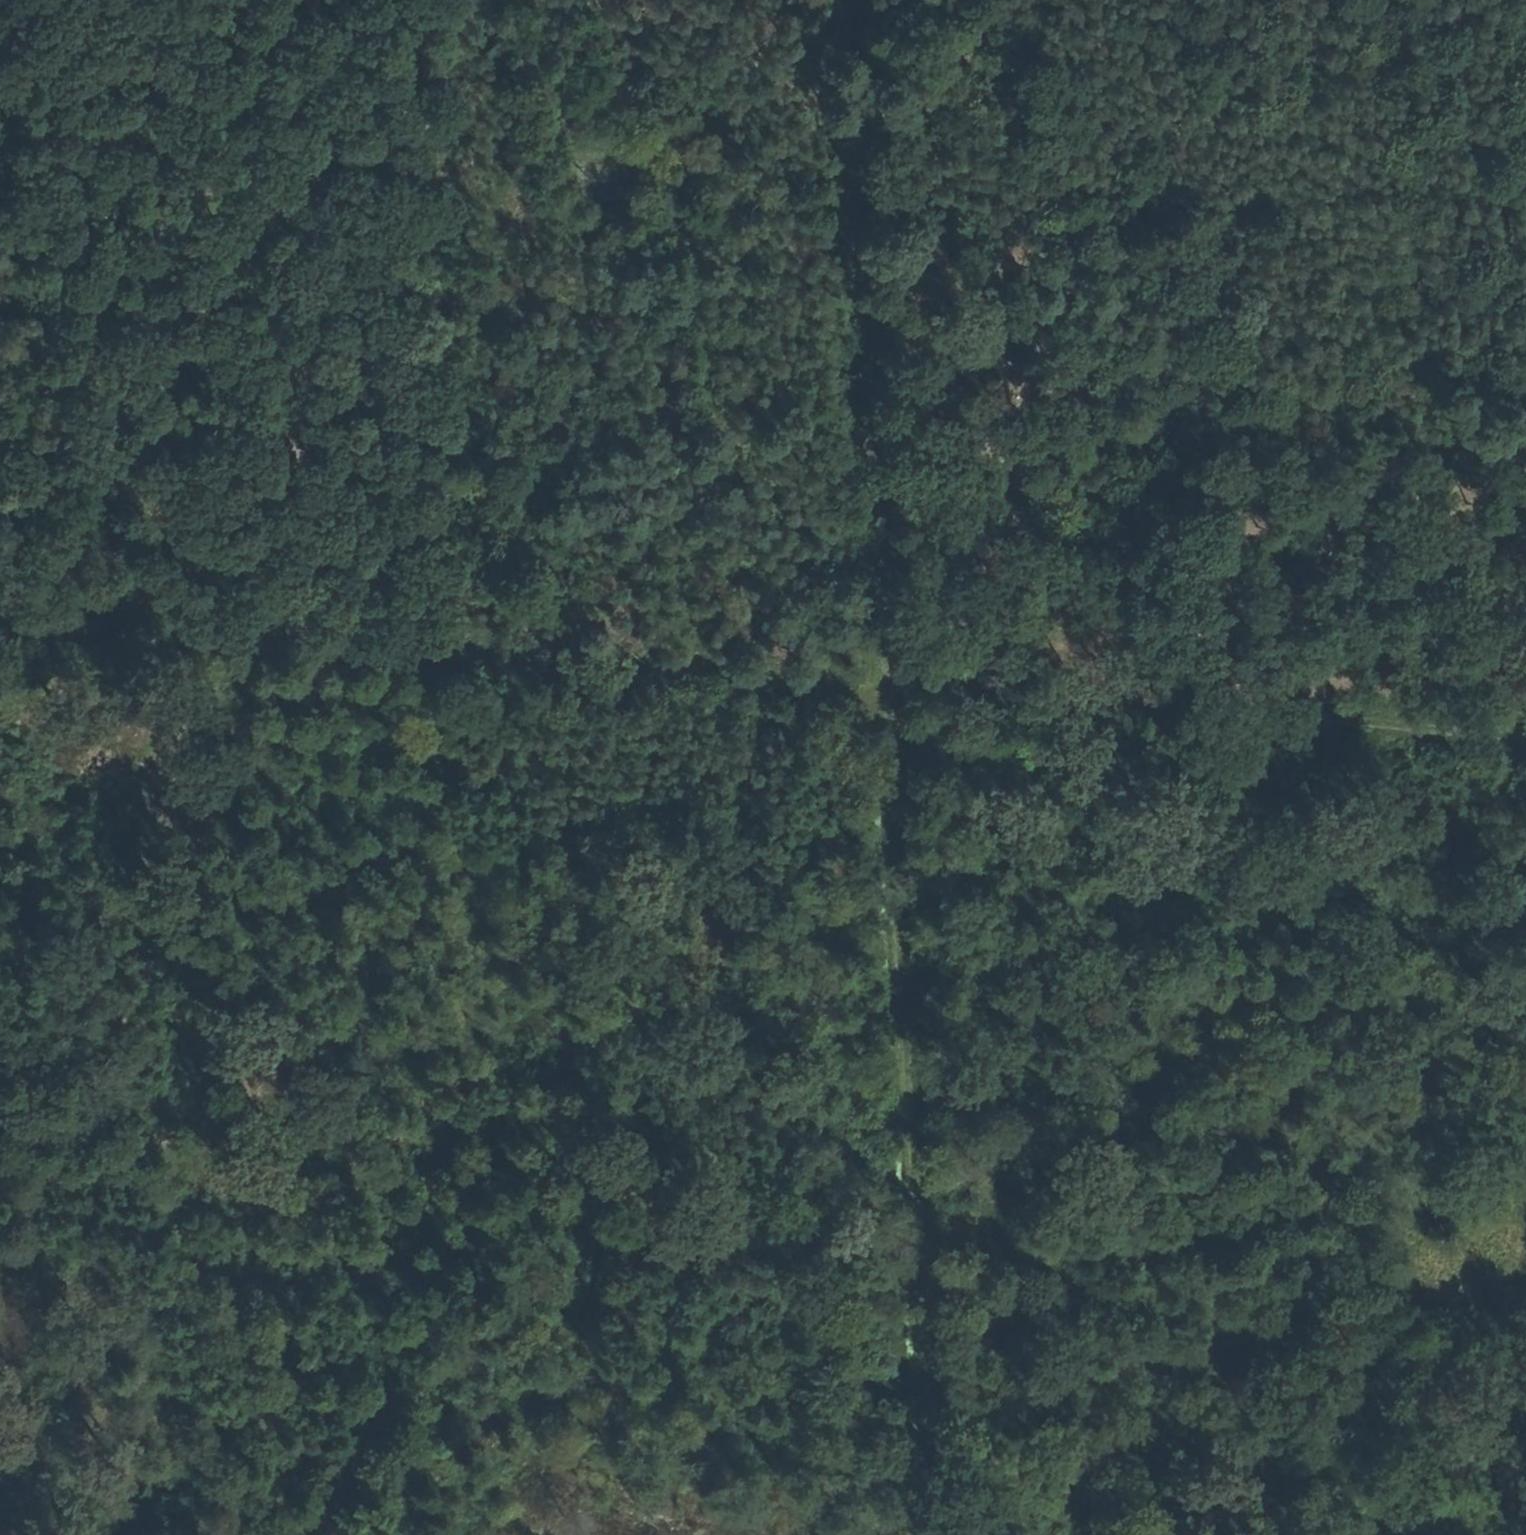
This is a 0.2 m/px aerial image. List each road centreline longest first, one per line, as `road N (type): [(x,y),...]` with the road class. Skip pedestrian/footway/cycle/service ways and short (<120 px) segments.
road 1 (track): [(855,0),(889,688),(918,1534)]
road 2 (track): [(0,633),(889,688),(1525,739)]

